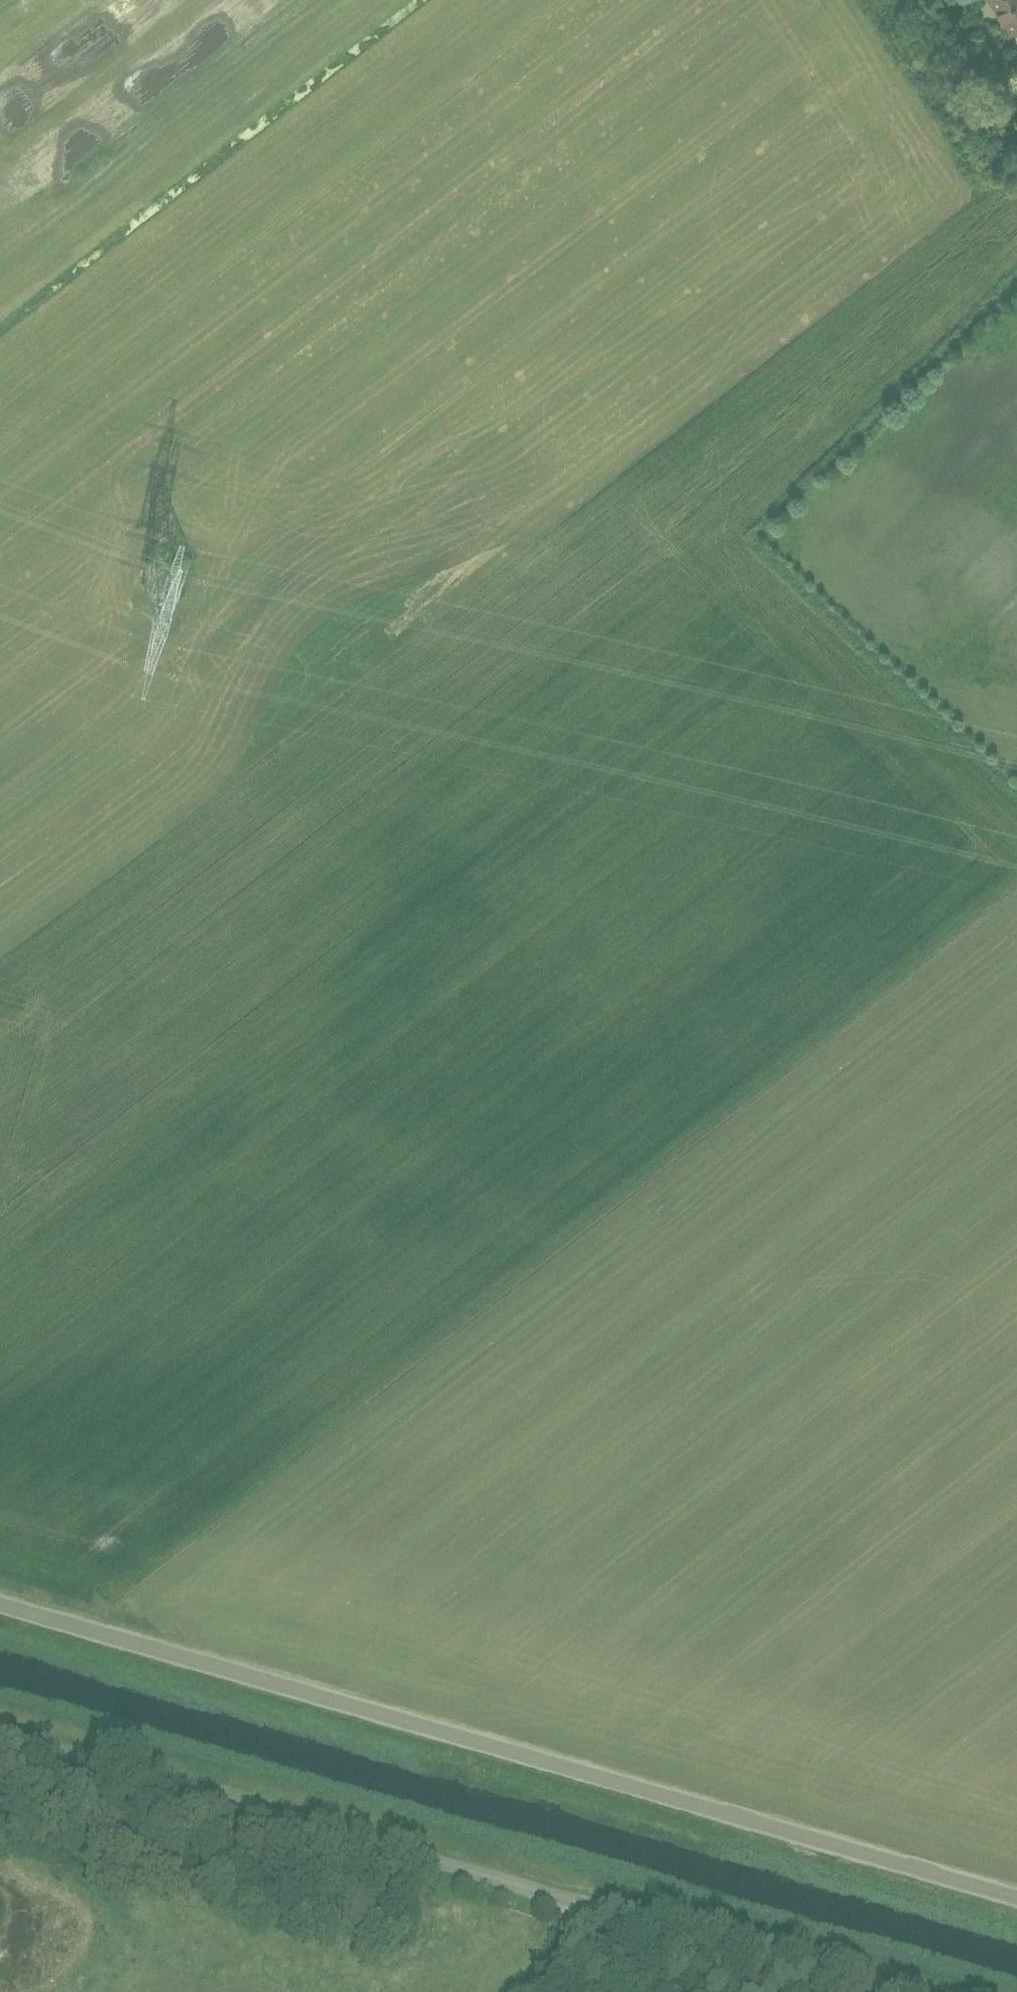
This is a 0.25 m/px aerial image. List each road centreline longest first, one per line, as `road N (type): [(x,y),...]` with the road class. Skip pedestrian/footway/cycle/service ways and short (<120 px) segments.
road 1 (tertiary): [(0,1608),(1016,1900)]
road 2 (unclassified): [(888,1991),(0,1735)]

